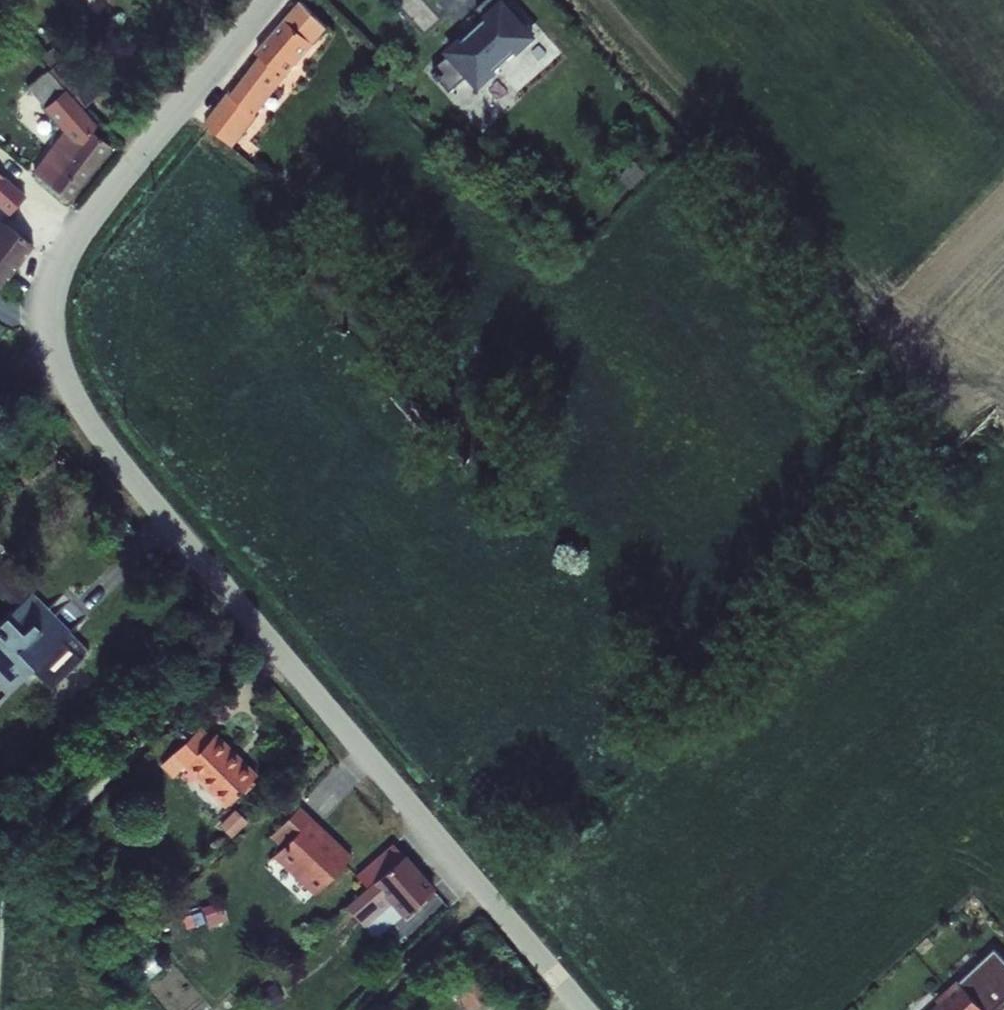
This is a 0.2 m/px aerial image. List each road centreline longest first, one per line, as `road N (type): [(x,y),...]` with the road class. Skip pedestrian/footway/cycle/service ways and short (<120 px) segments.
road 1 (residential): [(271,0),(99,207),(67,259),(53,313),(63,373),(134,480),(584,1009)]

